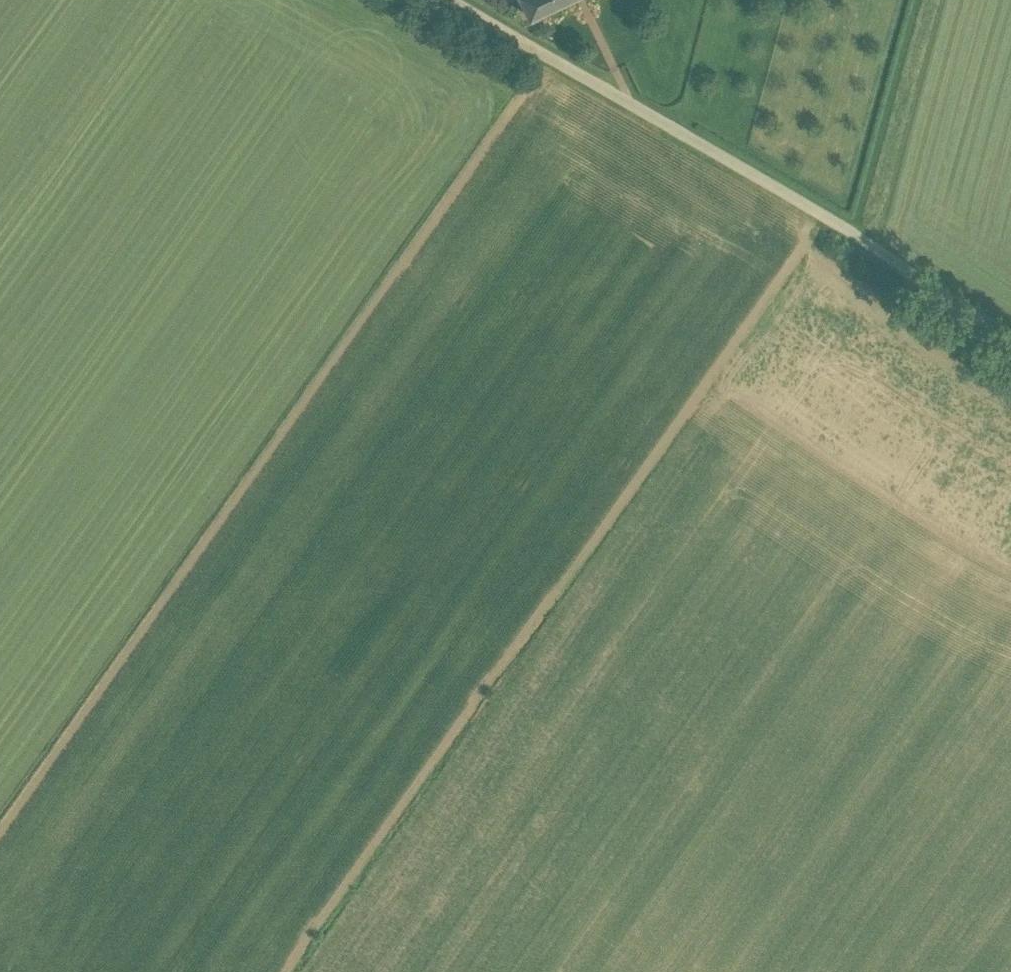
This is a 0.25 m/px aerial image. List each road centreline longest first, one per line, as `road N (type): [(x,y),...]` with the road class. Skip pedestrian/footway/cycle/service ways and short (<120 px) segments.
road 1 (unclassified): [(1010,341),(433,0)]

